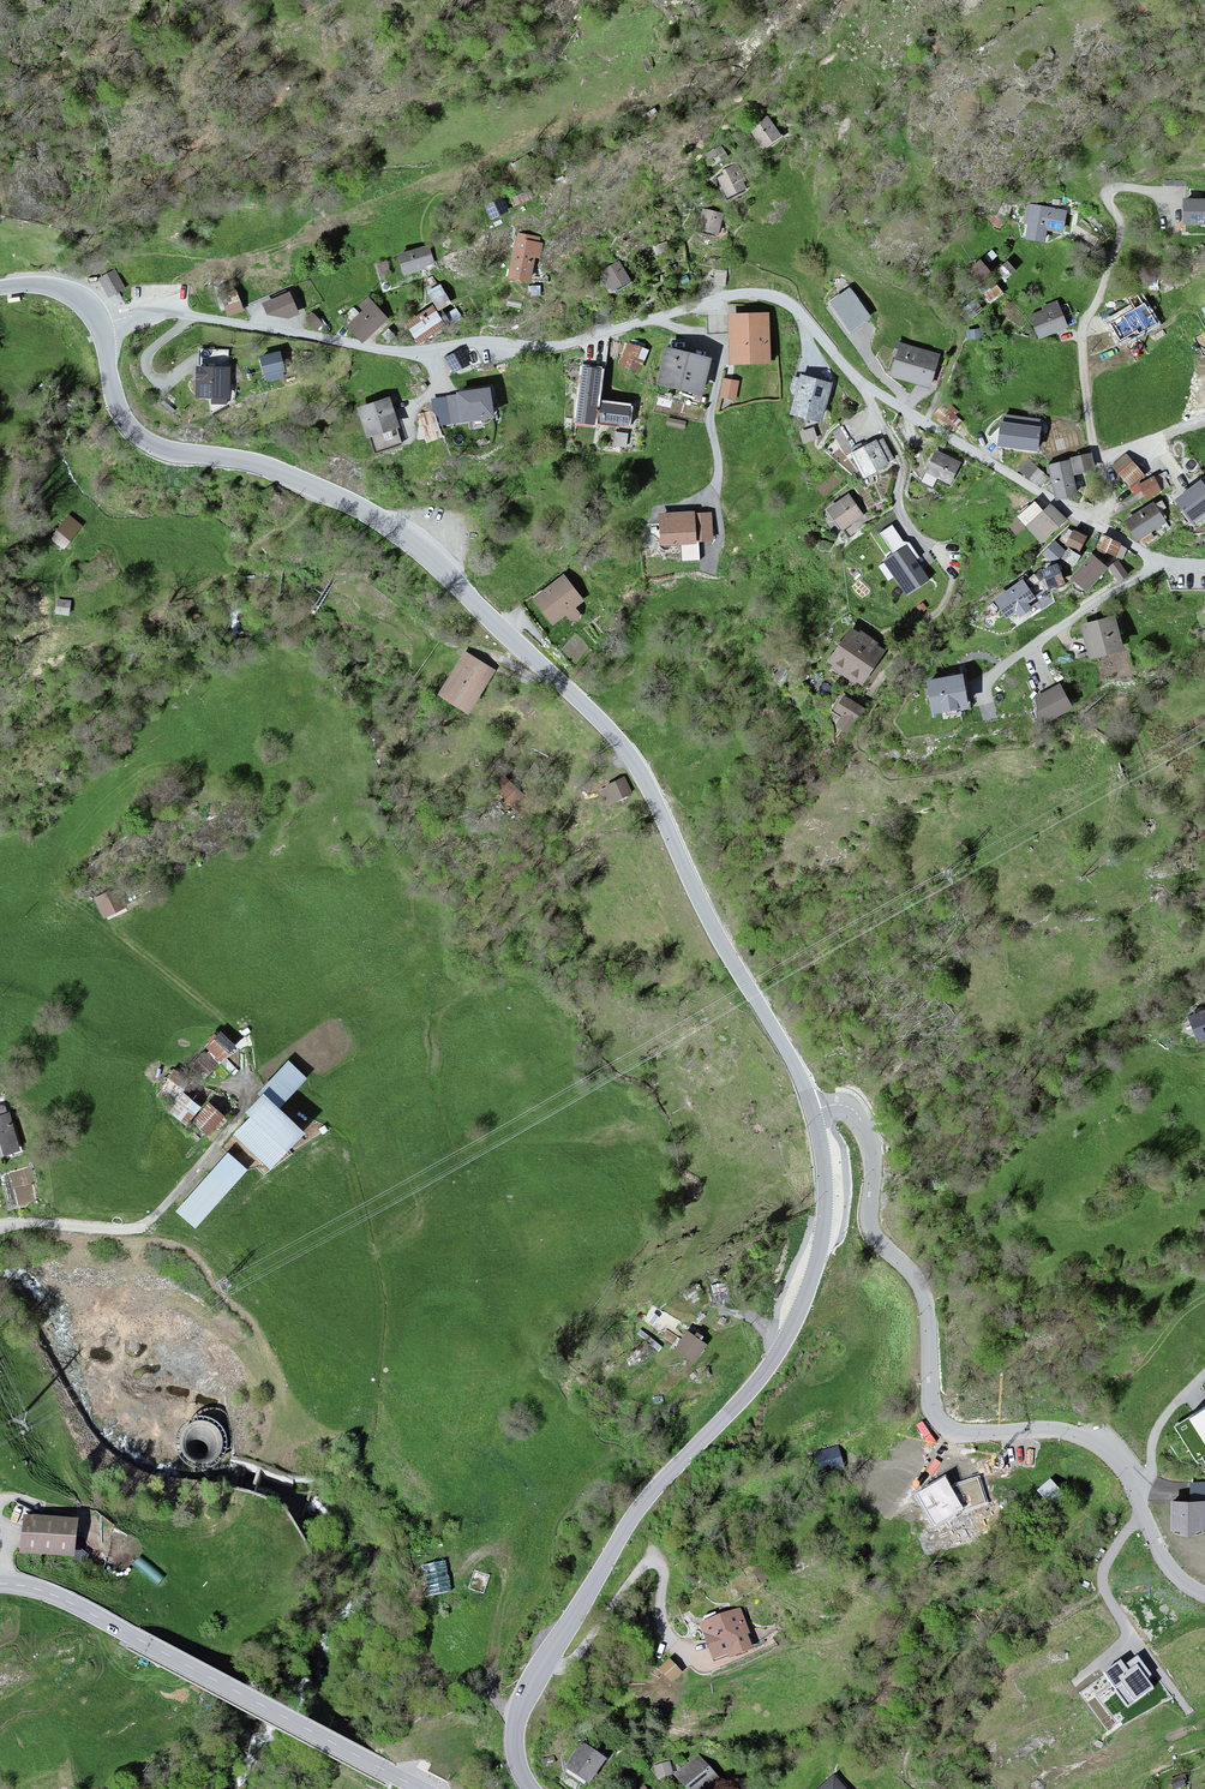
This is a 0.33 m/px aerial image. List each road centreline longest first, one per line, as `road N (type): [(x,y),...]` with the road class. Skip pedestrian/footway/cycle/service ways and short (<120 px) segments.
road 1 (unclassified): [(105,327),(191,317),(386,351),(433,352),(483,341),(551,348),(735,297),(769,297),(800,312),(860,379),(902,409),(1158,563),(1204,569)]
road 2 (tertiary): [(105,327),(114,388),(136,434),(178,455),(227,457),(320,488),(404,539),(617,735),(815,1108)]
road 3 (tertiary): [(815,1108),(827,1202),(809,1282),(784,1343),(734,1411),(653,1491),(525,1696),(515,1743),(533,1788)]
road 4 (residential): [(815,1108),(850,1105),(872,1141),(870,1222),(924,1292),(935,1416),(962,1432),(1055,1428),(1106,1448),(1122,1462),(1167,1563),(1204,1596)]
road 5 (tertiary): [(422,1788),(88,1611),(0,1584)]
road 6 (tertiary): [(0,287),(62,289),(98,312),(105,327)]

